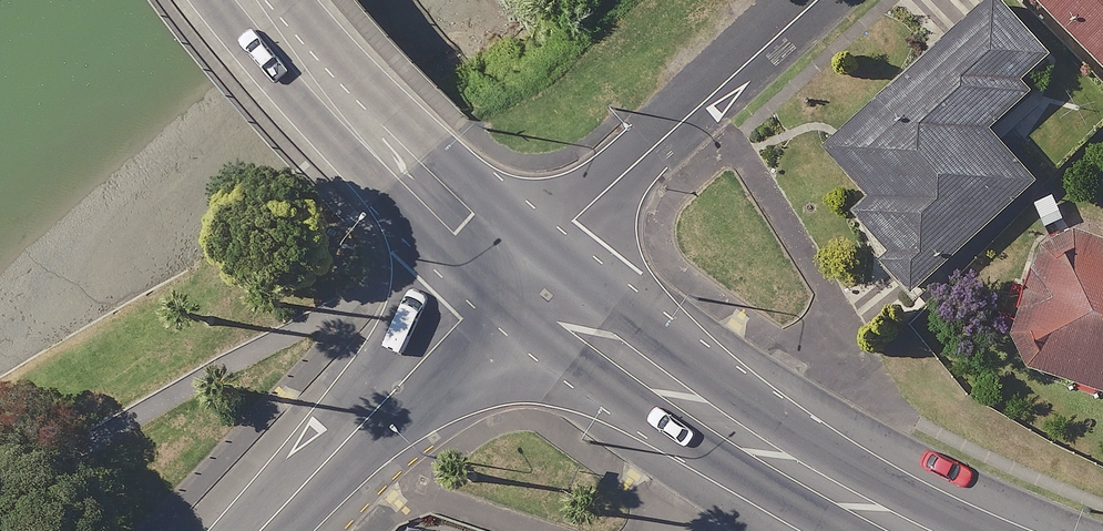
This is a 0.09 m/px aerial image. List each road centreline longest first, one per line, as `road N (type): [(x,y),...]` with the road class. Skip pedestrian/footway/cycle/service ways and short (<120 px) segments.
road 1 (secondary): [(518,270),(712,416),(916,530)]
road 2 (residential): [(819,0),(518,270)]
road 3 (secondary): [(260,0),(351,111),(518,270)]
road 4 (residential): [(263,530),(460,317),(518,270)]

